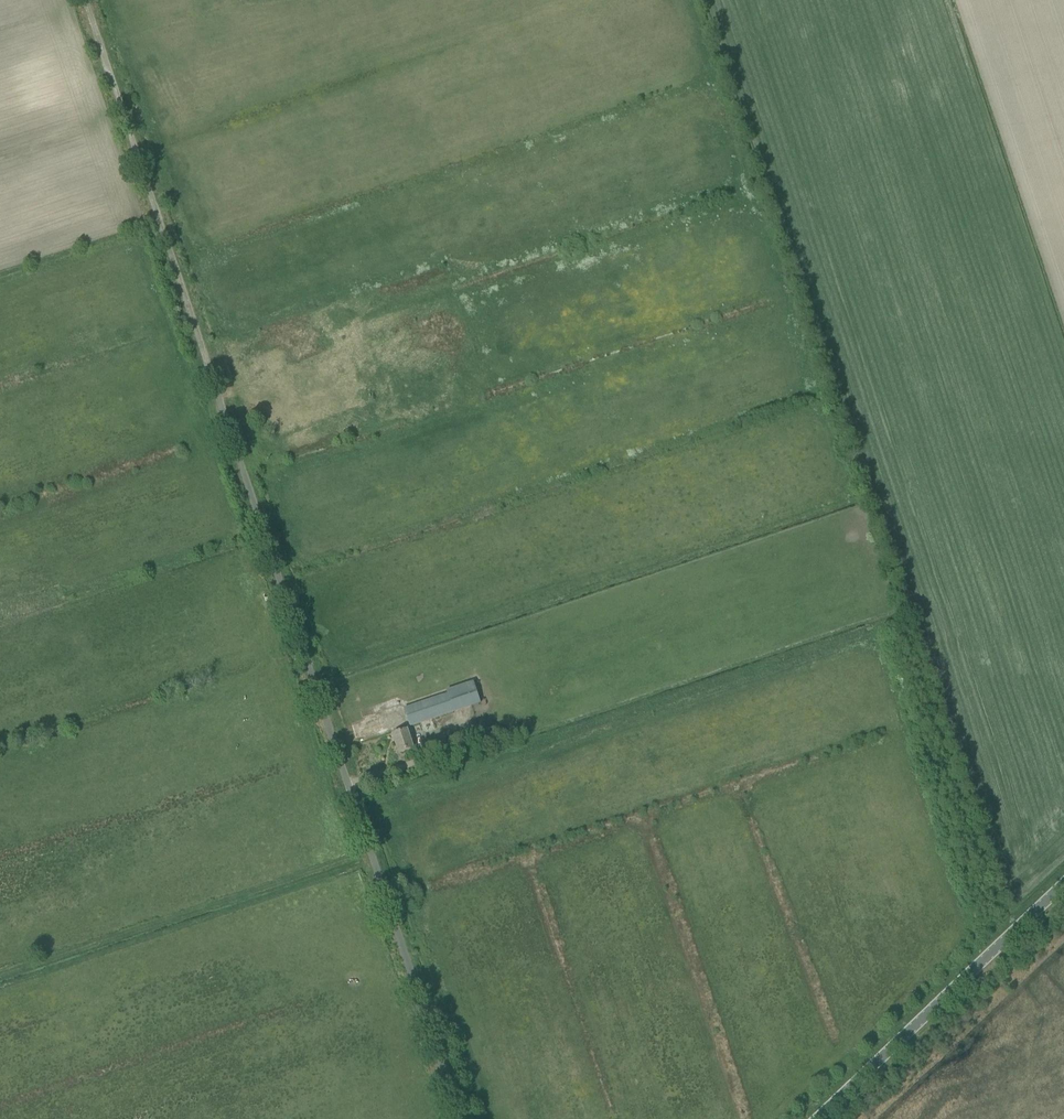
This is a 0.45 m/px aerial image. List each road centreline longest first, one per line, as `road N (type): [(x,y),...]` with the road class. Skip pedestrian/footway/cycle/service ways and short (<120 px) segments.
road 1 (unclassified): [(460,1118),(90,0)]
road 2 (tertiary): [(822,1118),(1063,890)]

